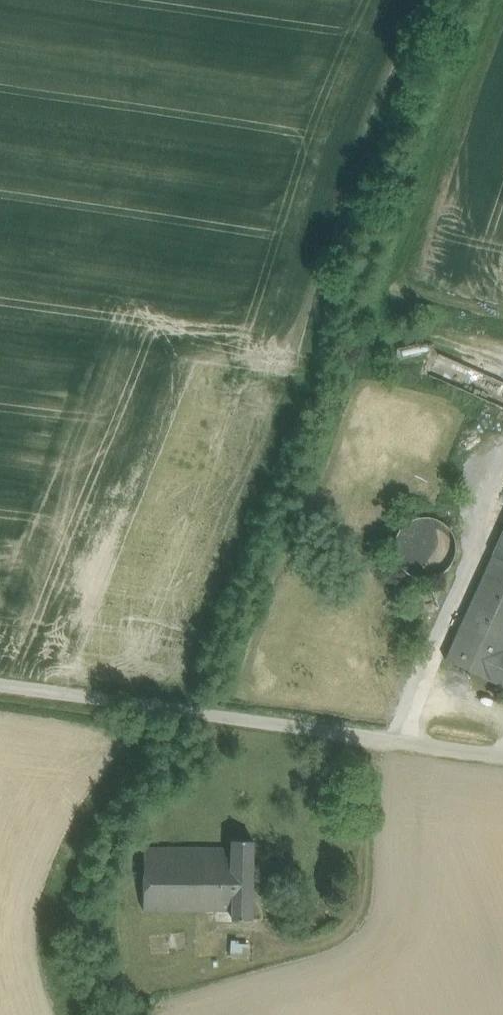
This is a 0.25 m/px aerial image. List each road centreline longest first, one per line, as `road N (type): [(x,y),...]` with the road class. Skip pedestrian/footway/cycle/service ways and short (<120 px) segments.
road 1 (unclassified): [(502,756),(0,684)]

